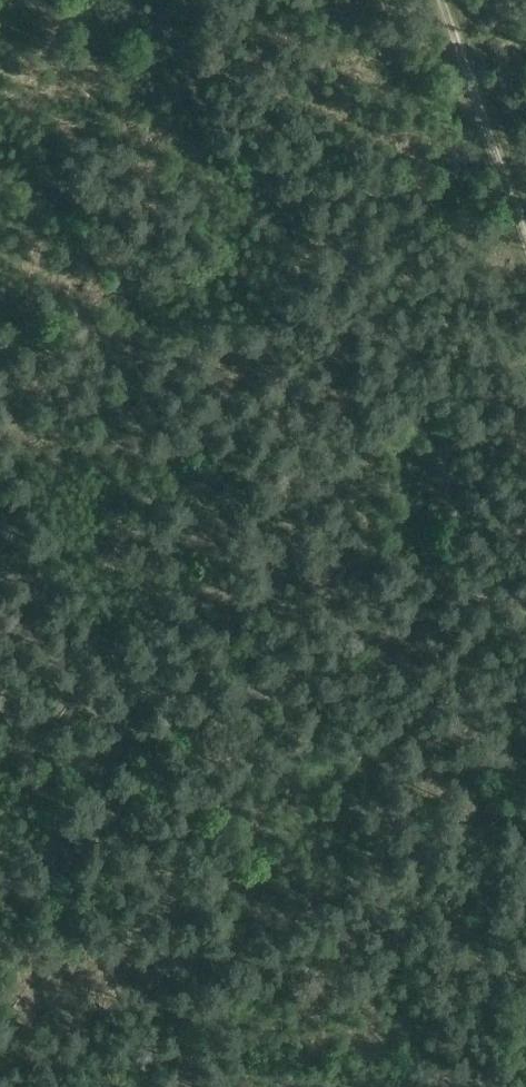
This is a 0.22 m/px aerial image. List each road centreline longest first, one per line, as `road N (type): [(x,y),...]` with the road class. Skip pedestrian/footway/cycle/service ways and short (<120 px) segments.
road 1 (track): [(525,228),(445,0)]

